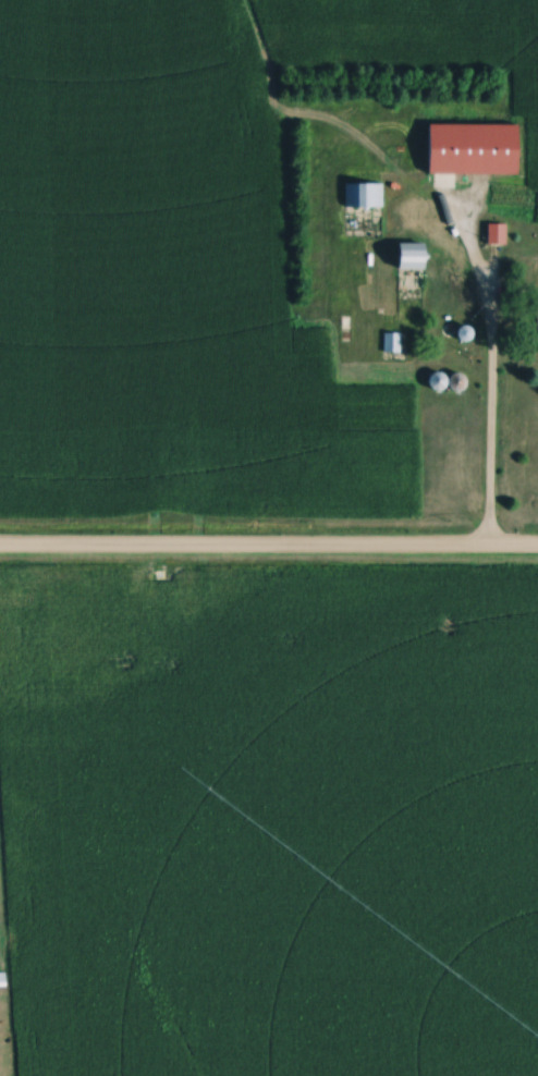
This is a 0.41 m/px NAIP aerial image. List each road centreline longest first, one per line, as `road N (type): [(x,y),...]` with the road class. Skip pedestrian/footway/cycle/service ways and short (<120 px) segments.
road 1 (residential): [(0,548),(537,550)]

